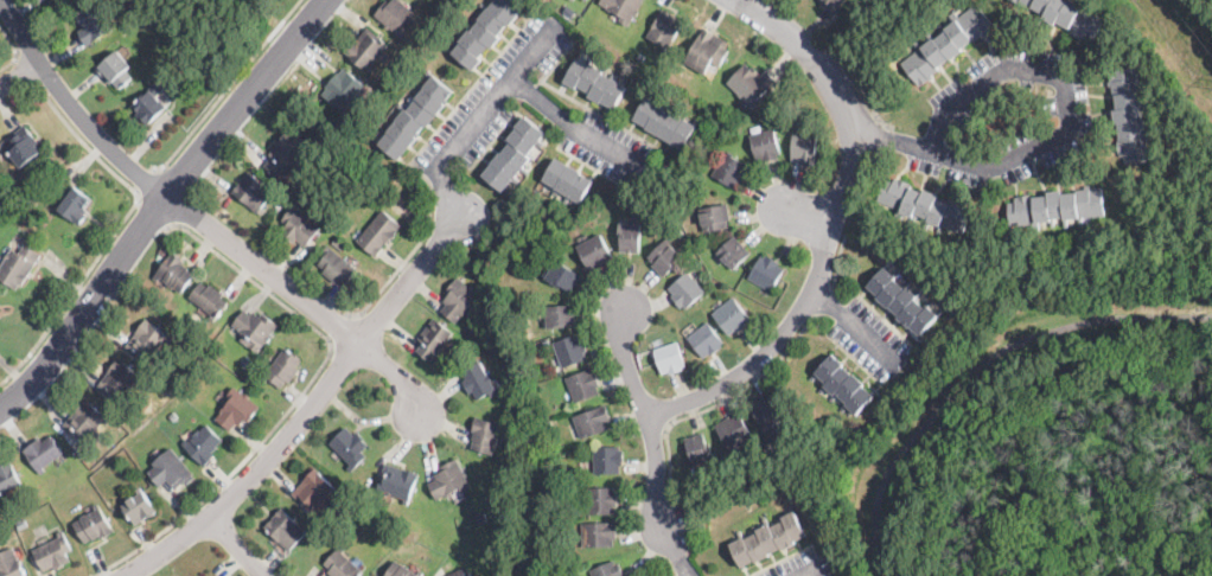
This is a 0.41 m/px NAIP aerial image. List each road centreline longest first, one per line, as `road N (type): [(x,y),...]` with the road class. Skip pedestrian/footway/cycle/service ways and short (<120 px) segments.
road 1 (residential): [(737,0),(809,51),(841,91),(850,139),(846,166),(815,289),(792,322),(765,356),(650,418)]
road 2 (residential): [(0,408),(31,385),(168,194),(328,0)]
road 3 (residential): [(125,575),(250,476),(363,345),(453,218)]
road 4 (residential): [(168,194),(363,345),(403,386),(419,420)]
road 5 (residential): [(453,218),(438,168),(515,75),(561,119),(630,165)]
road 6 (residential): [(689,575),(658,533),(655,447),(623,351),(624,306)]
road 7 (residential): [(168,194),(104,145),(60,94),(3,0)]

